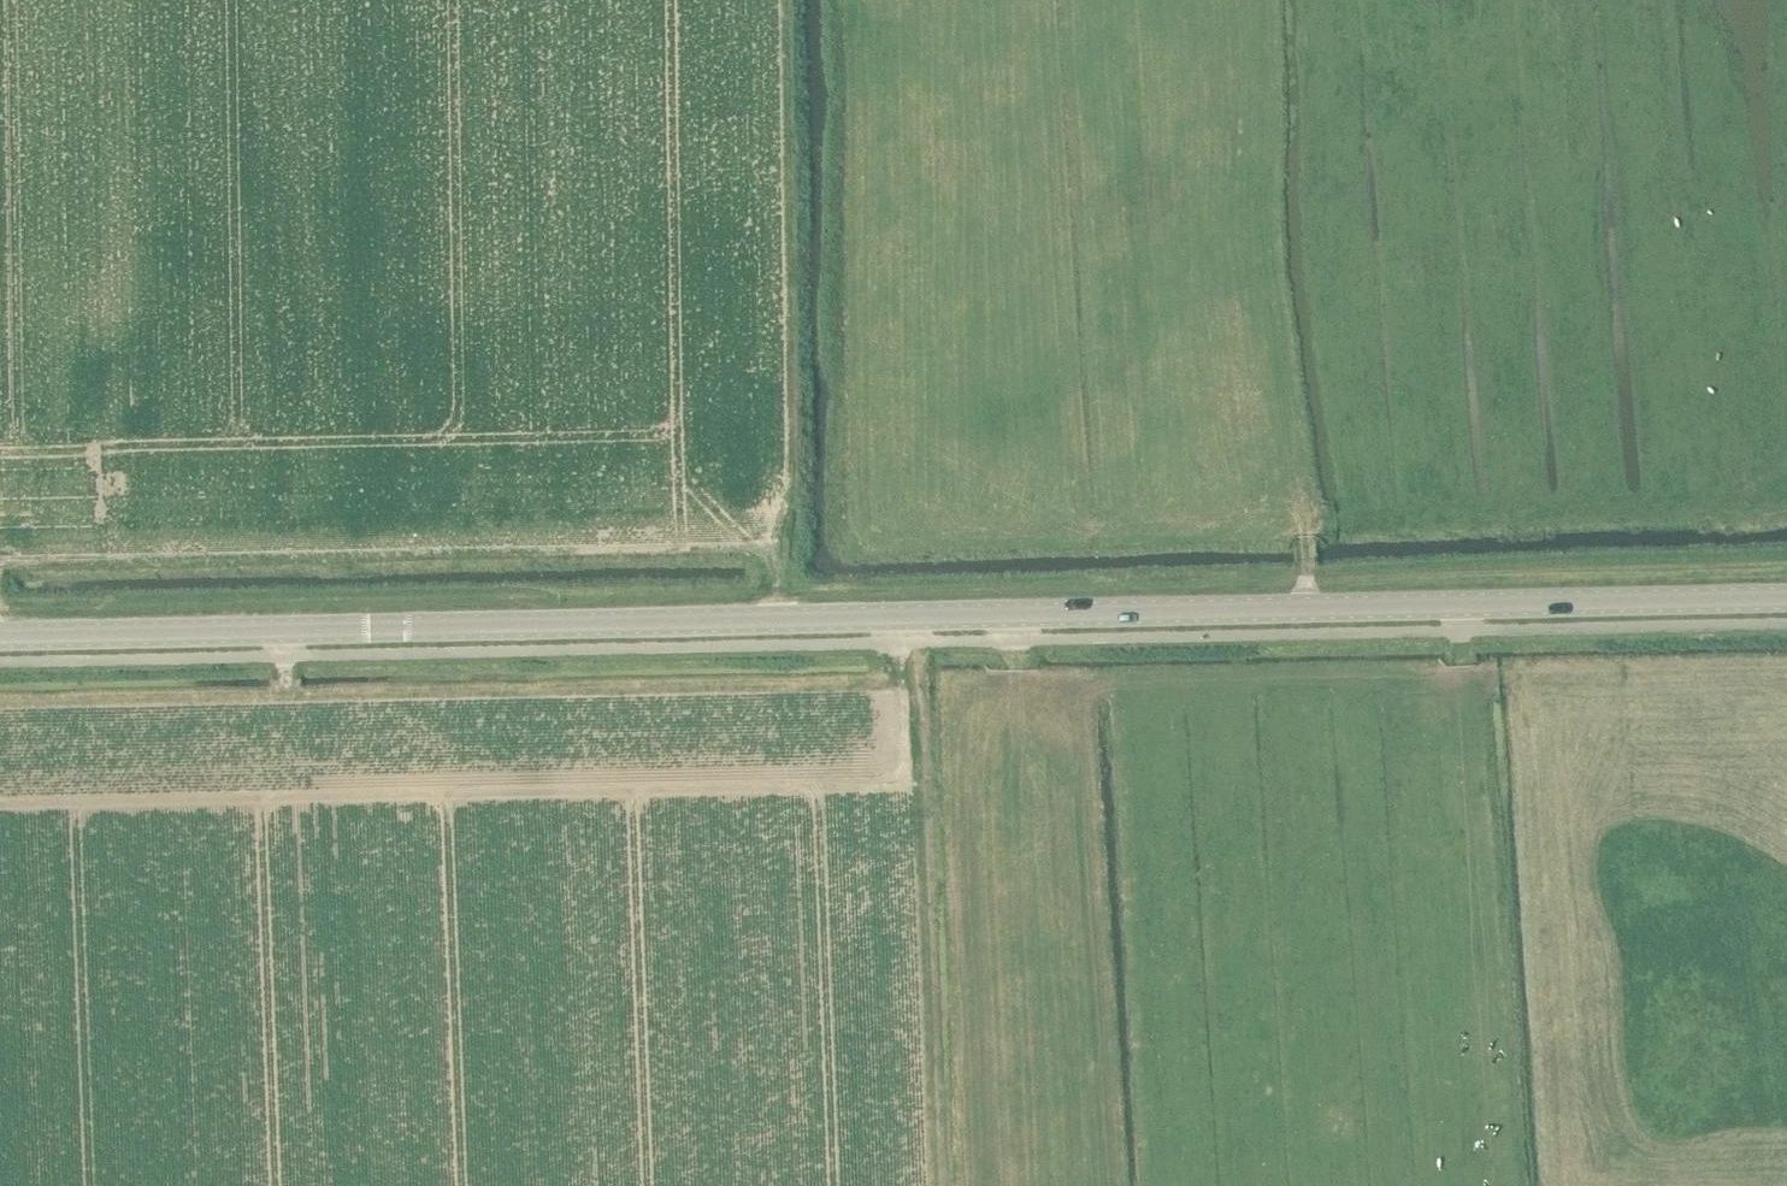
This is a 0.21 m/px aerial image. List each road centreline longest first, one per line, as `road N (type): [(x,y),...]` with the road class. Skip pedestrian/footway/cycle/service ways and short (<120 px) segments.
road 1 (tertiary): [(1786,598),(0,637)]

